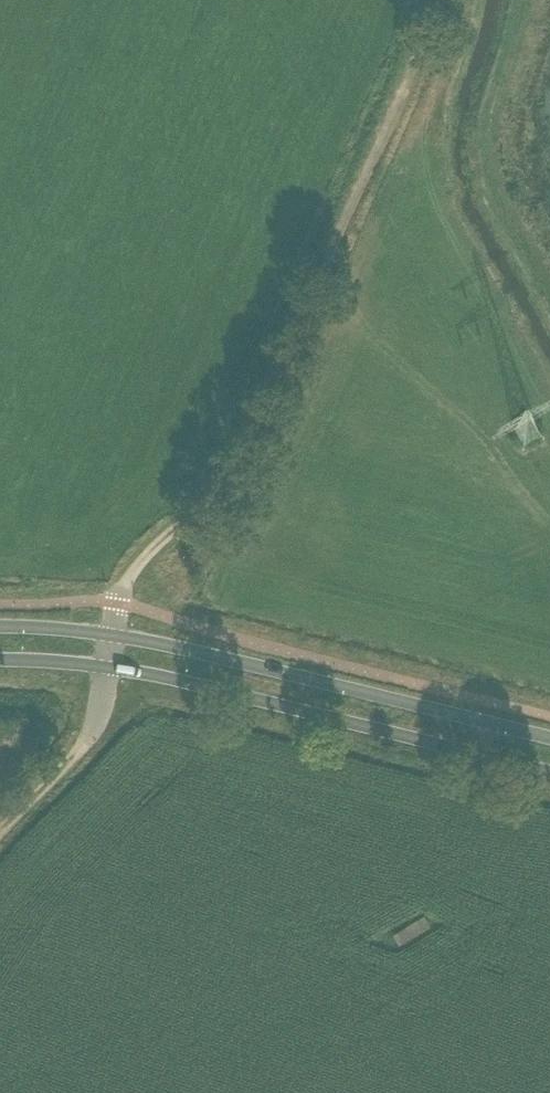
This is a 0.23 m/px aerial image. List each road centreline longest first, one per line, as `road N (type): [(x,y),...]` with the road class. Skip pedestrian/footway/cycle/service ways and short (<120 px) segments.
road 1 (track): [(434,0),(327,262),(223,480),(134,564),(118,604)]
road 2 (secondary): [(487,722),(111,636)]
road 3 (secondary): [(108,669),(480,754)]
road 4 (track): [(87,739),(0,826)]

